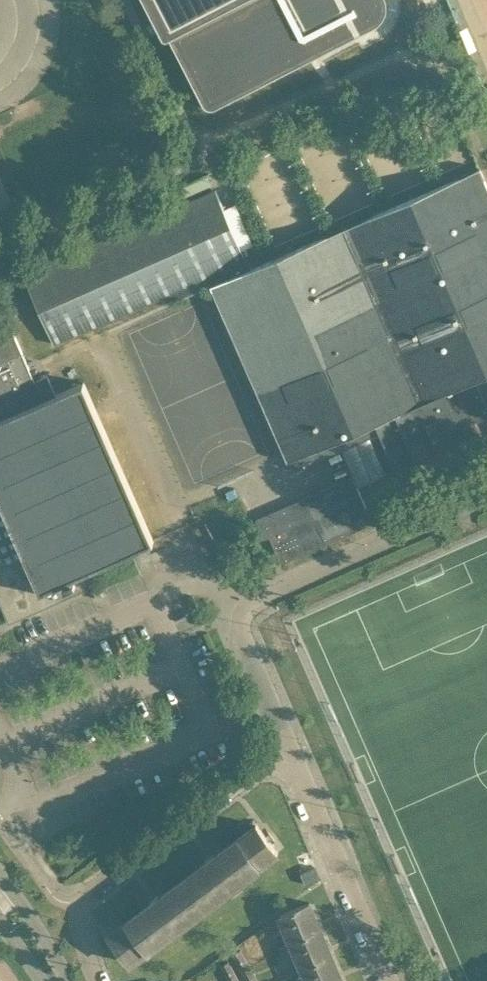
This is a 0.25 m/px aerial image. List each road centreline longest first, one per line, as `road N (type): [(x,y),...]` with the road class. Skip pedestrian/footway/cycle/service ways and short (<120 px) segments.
road 1 (residential): [(98,980),(78,902),(287,749)]
road 2 (residential): [(287,749),(386,980)]
road 3 (residential): [(287,749),(227,609),(178,529)]
road 4 (secondary): [(69,980),(0,878)]

